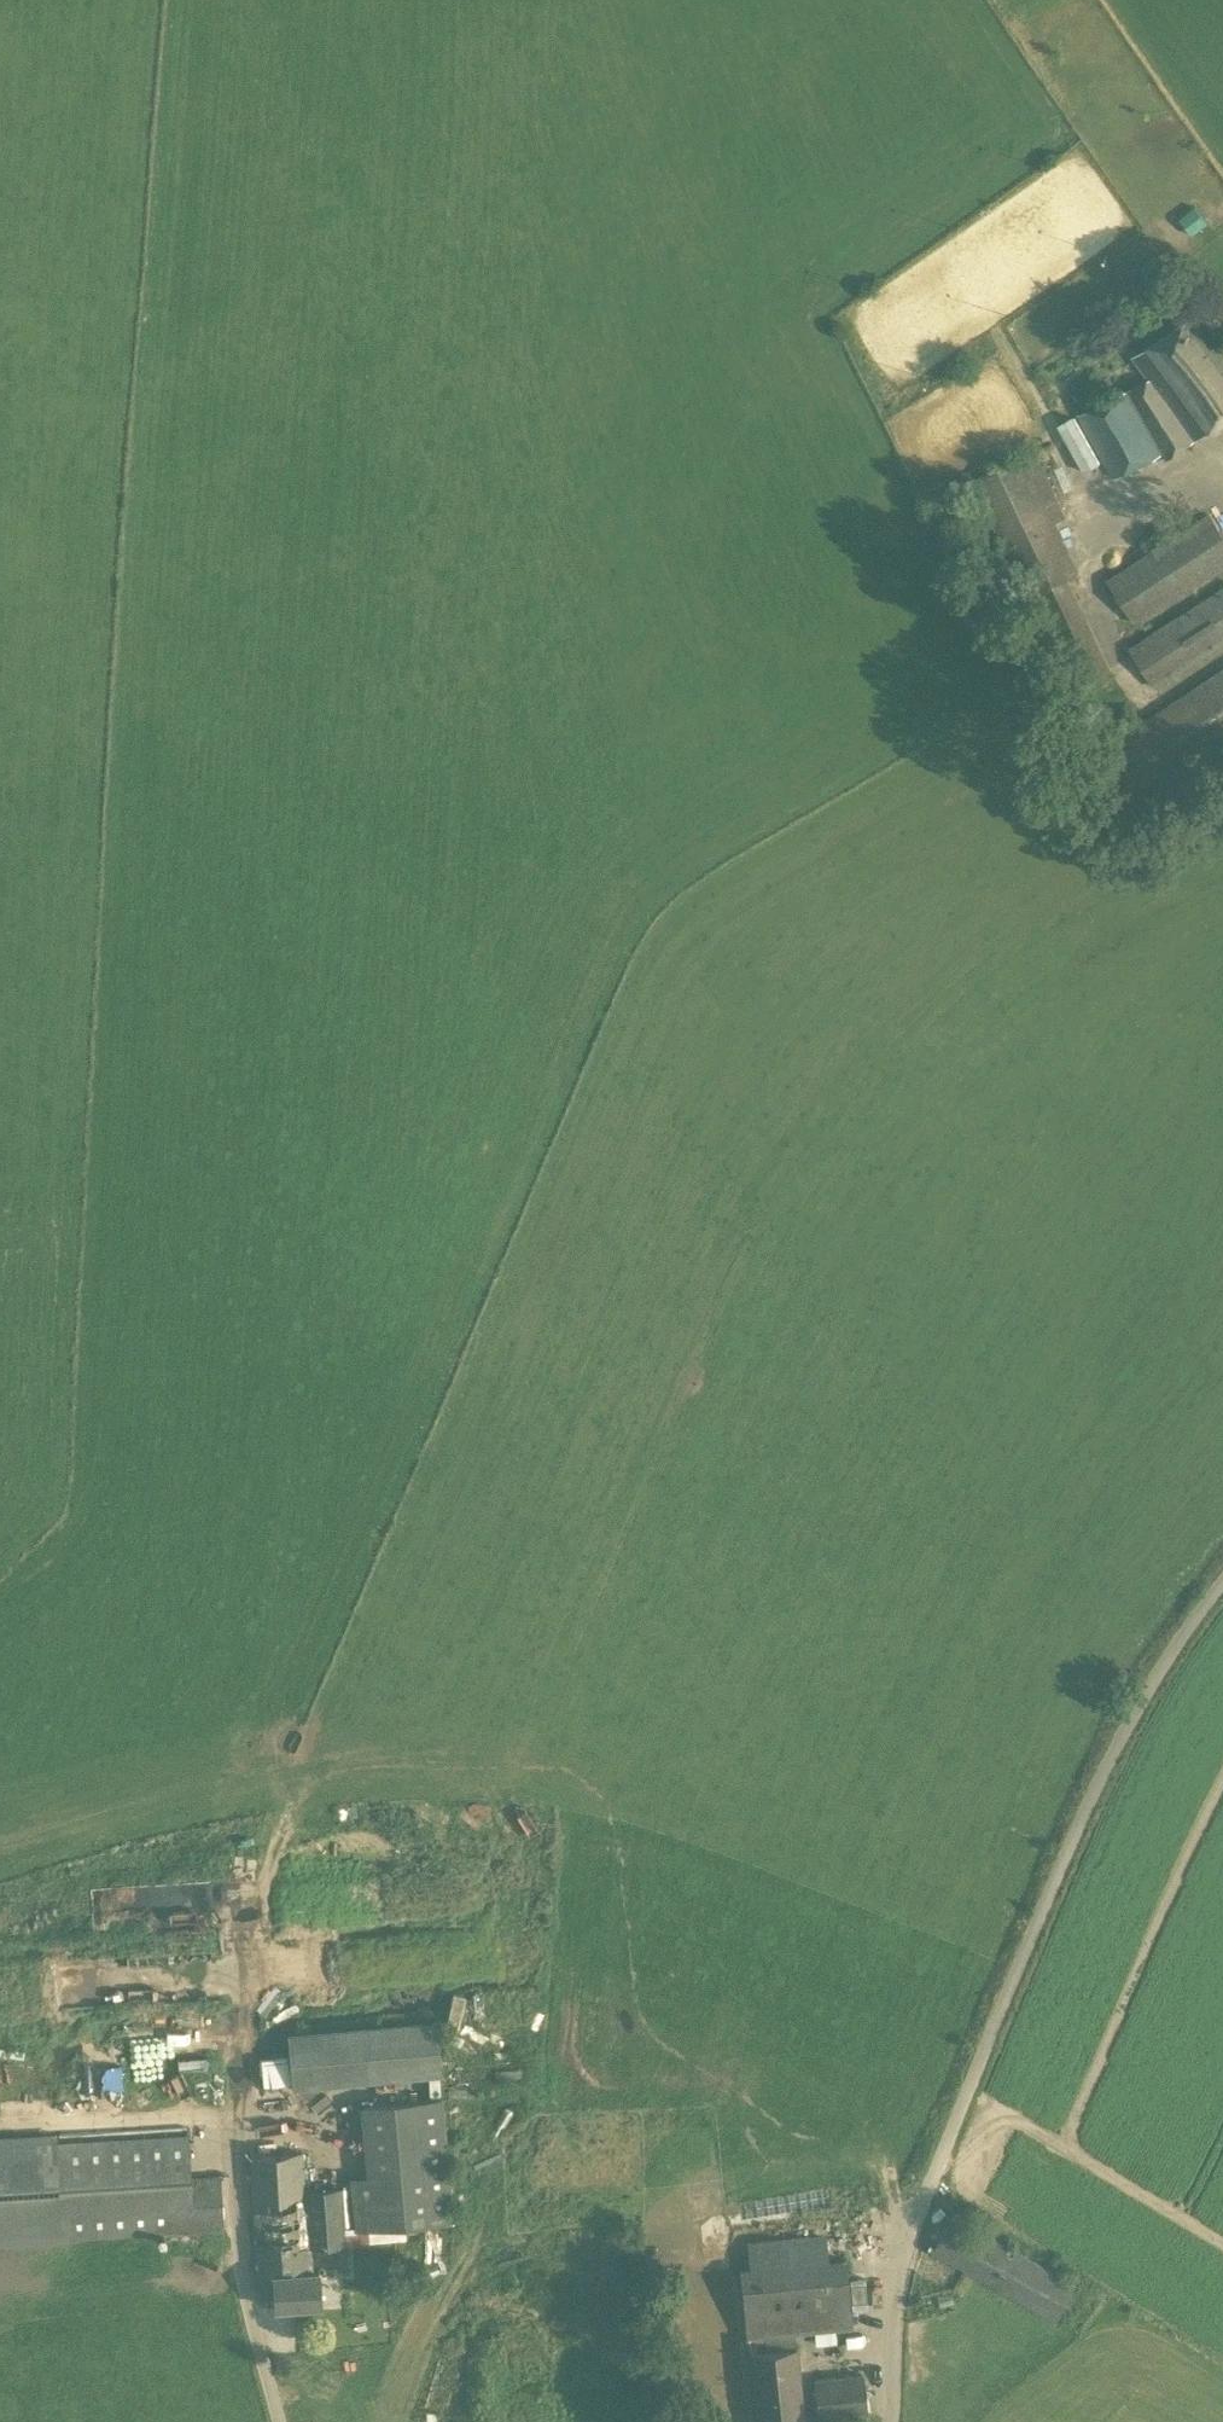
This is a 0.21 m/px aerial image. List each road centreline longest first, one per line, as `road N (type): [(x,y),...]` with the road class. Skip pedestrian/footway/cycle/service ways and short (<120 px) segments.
road 1 (unclassified): [(890,2421),(896,2311),(913,2212),(1160,1651),(1222,1568)]

